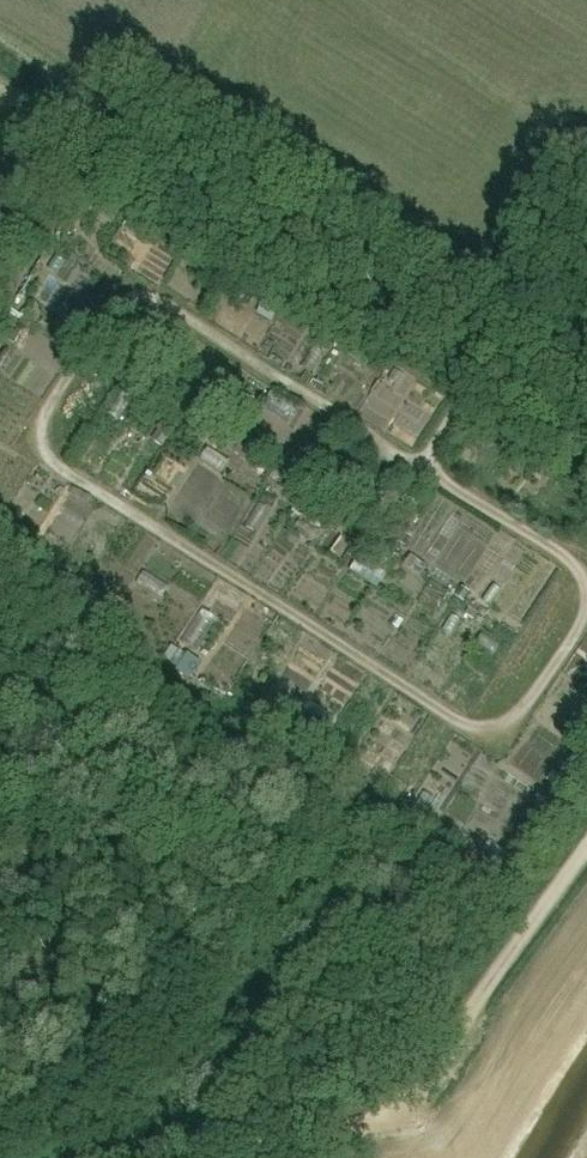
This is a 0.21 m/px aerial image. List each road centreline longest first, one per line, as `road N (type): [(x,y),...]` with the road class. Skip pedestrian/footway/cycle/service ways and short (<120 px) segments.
road 1 (track): [(586,616),(521,712),(494,729),(470,727),(47,457),(39,424),(83,348),(127,302),(141,299),(194,322),(415,455)]
road 2 (track): [(586,449),(498,373),(437,354),(409,328),(345,298),(312,248),(267,212),(248,203),(165,195),(76,129)]
road 3 (track): [(586,852),(397,1111),(181,1157)]
road 4 (track): [(481,368),(432,448),(437,470),(586,577)]

